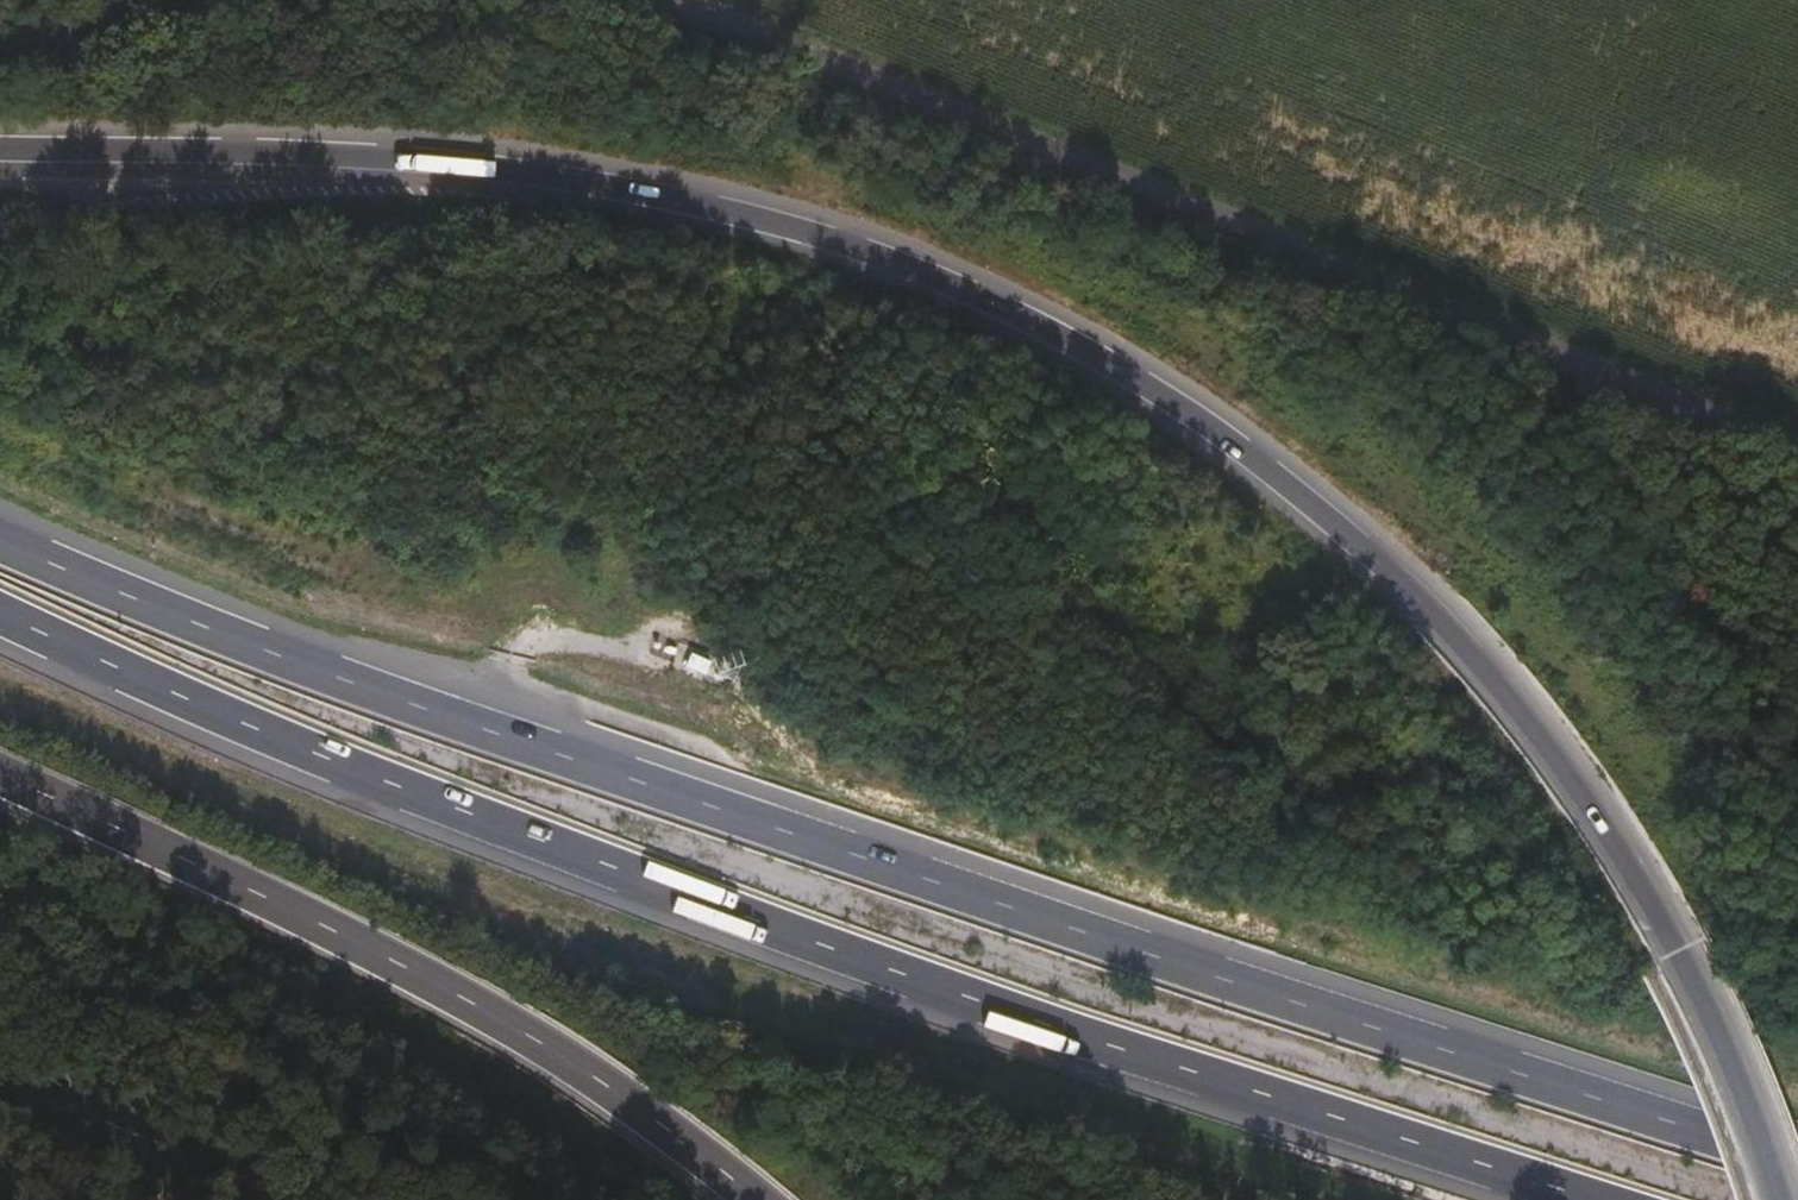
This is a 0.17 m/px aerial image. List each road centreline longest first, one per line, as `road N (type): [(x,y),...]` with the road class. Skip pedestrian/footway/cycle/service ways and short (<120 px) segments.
road 1 (trunk): [(1761,1199),(1666,961),(1576,808),(1452,642),(1365,548),(1244,449),(1115,364),(979,296),(832,239),(686,199),(529,170),(0,150)]
road 2 (motorway): [(1797,1162),(694,816),(0,548)]
road 3 (motorway): [(0,618),(342,776),(817,955),(1624,1199)]
road 4 (track): [(675,0),(1797,453)]
road 5 (trunk): [(0,779),(404,967),(601,1082),(758,1199)]
road 6 (track): [(115,0),(66,32),(0,27)]

